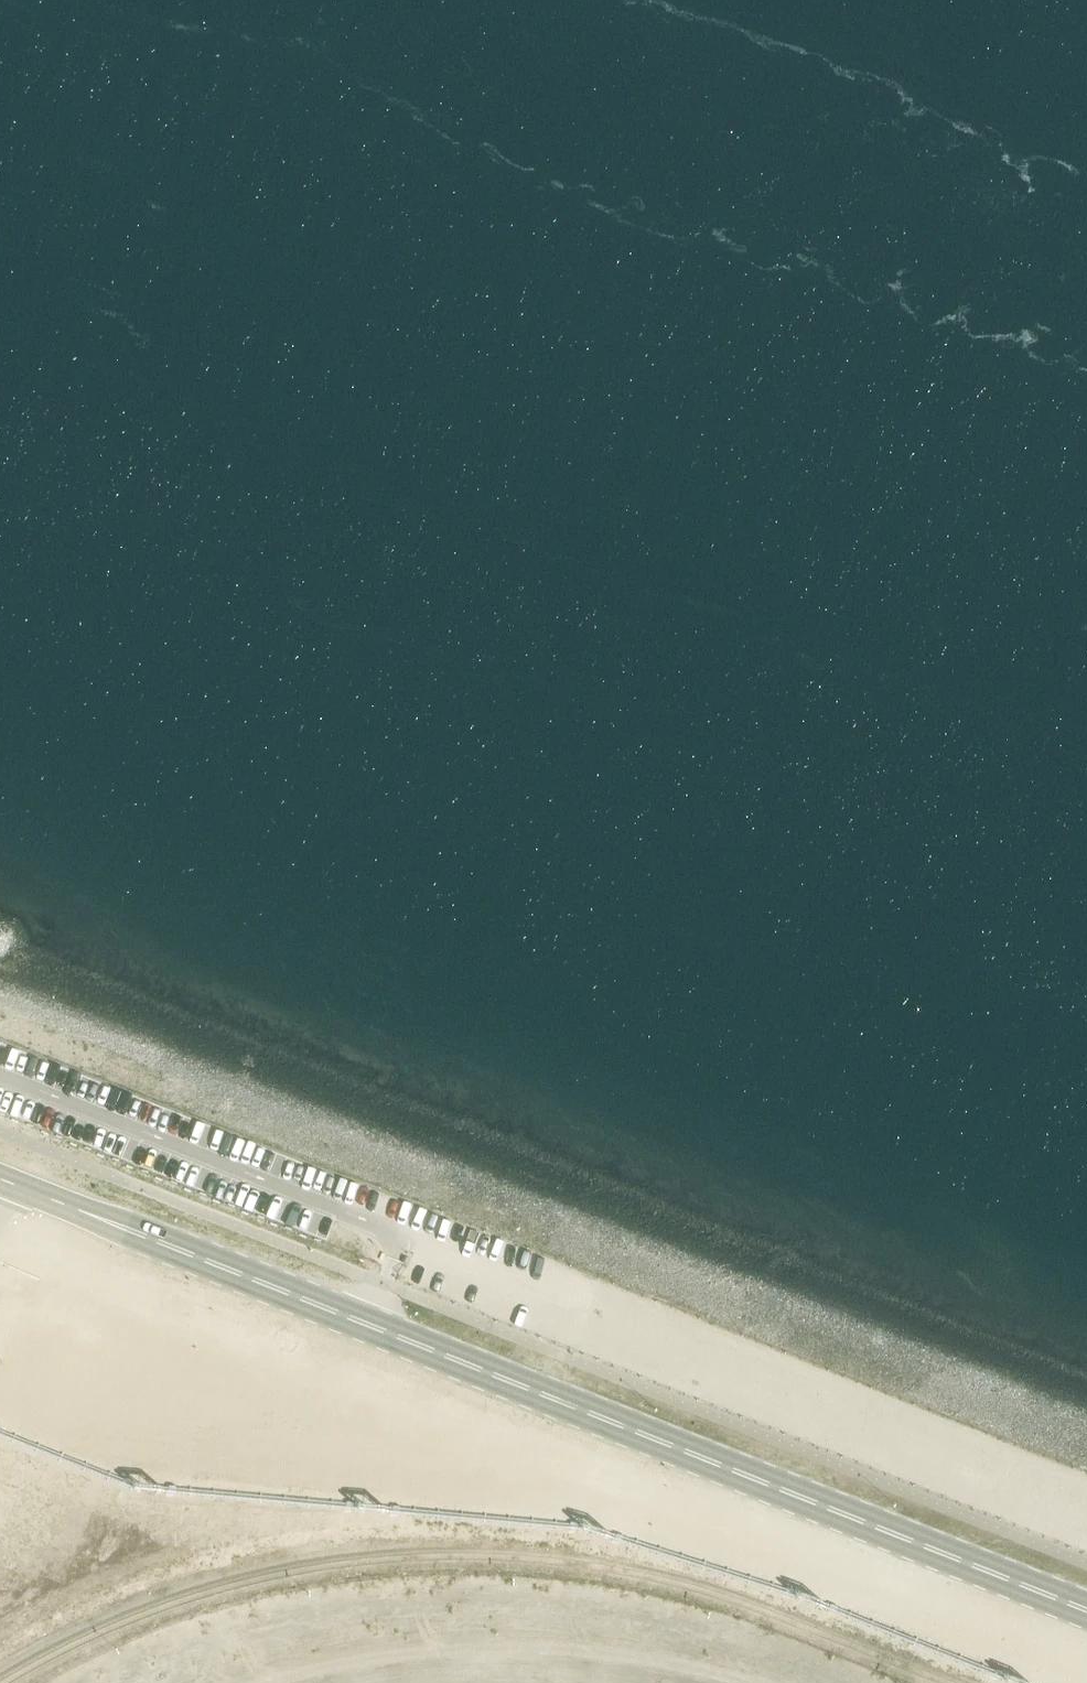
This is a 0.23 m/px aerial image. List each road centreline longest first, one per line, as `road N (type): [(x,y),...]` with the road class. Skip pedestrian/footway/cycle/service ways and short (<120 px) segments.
road 1 (secondary): [(0,1181),(1086,1614)]

